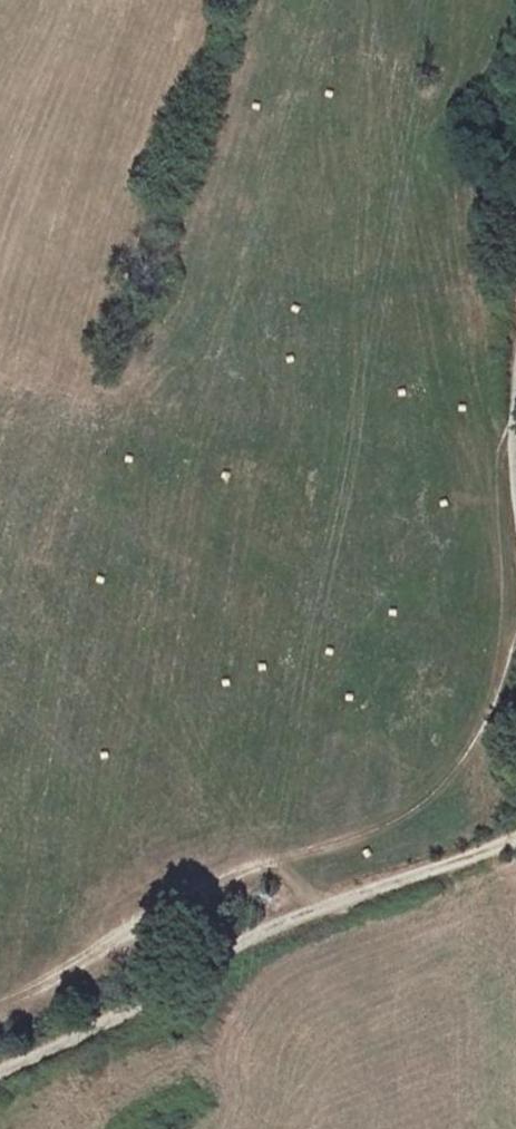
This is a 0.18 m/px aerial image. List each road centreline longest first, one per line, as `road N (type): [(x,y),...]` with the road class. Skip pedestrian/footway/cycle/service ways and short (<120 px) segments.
road 1 (track): [(515,841),(270,929),(119,1018),(0,1071)]

